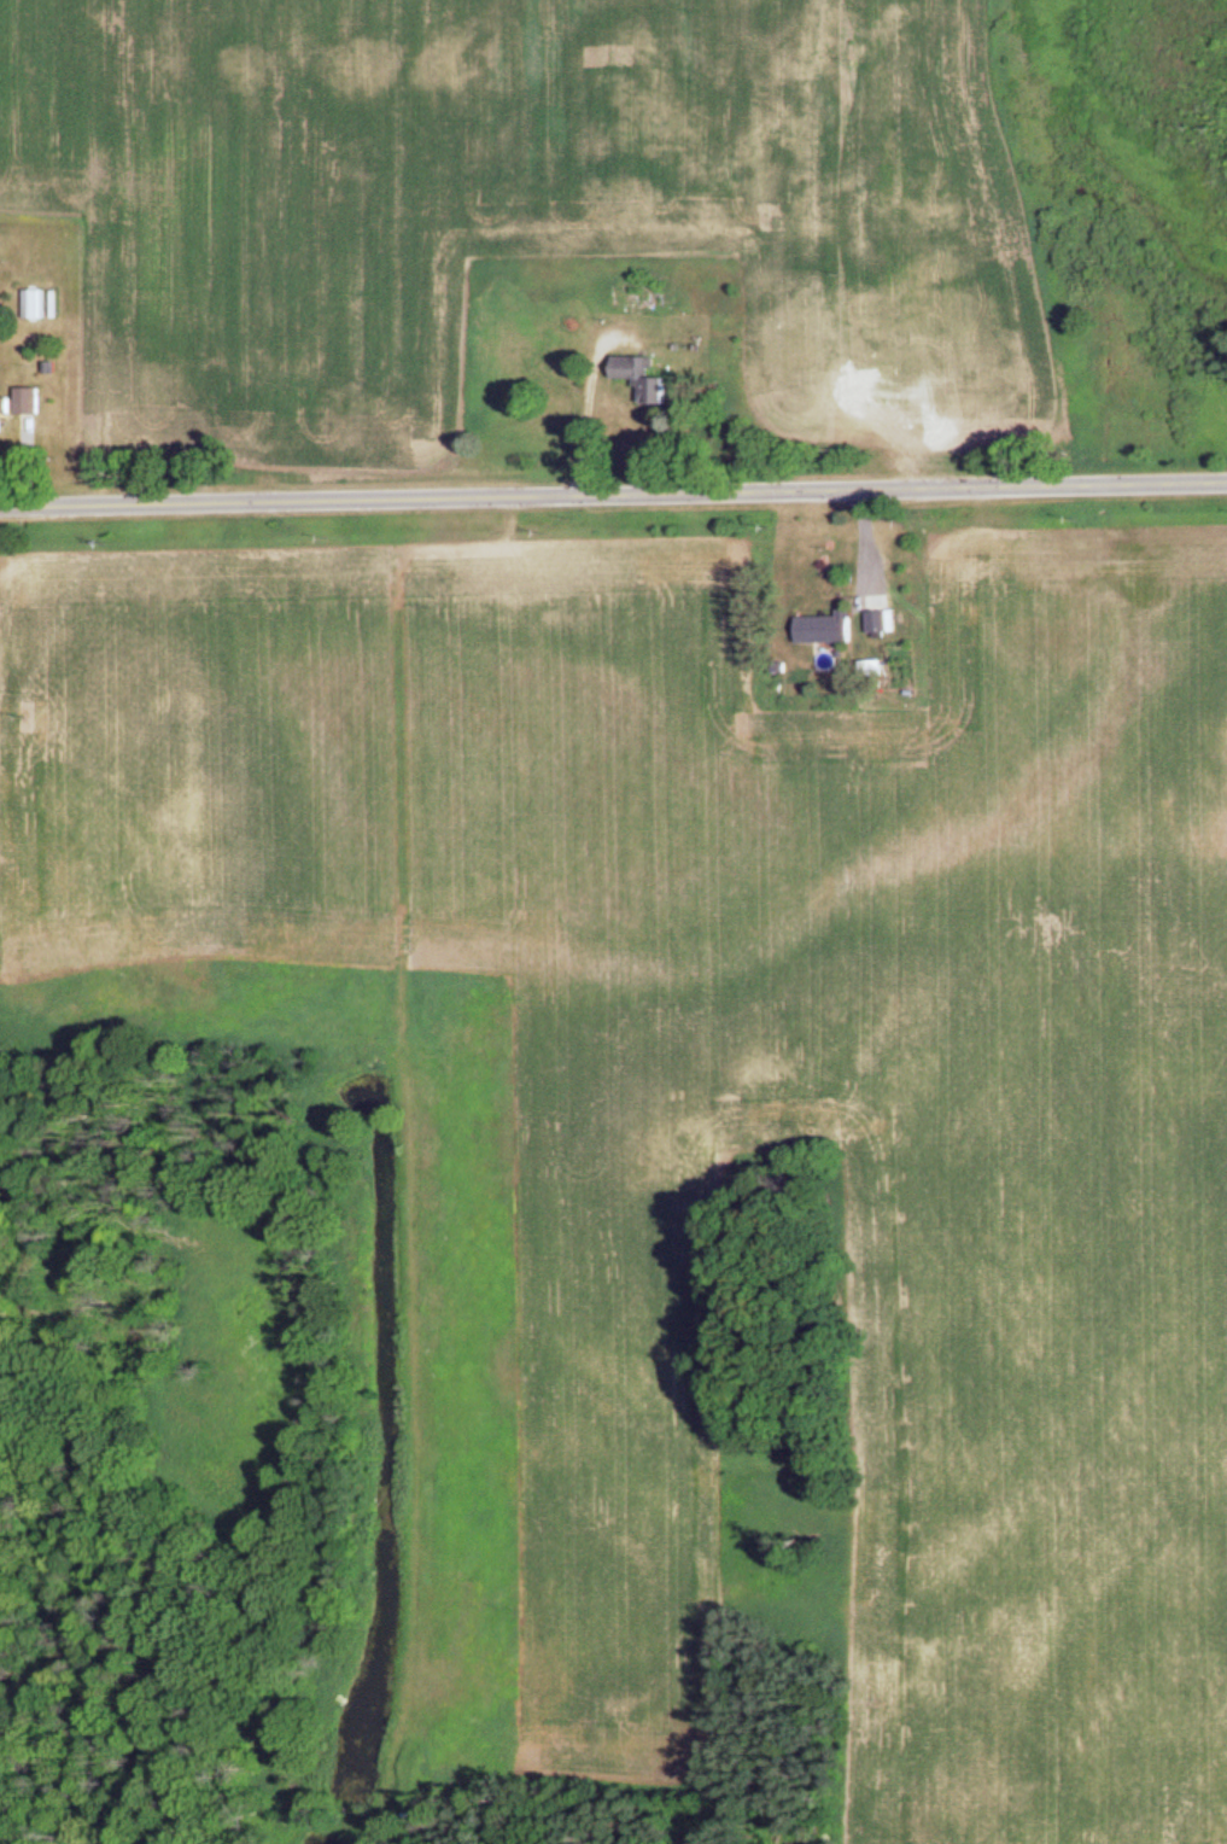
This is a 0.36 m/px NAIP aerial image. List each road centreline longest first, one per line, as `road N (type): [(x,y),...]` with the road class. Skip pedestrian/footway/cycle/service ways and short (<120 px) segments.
road 1 (tertiary): [(0,507),(1226,487)]

